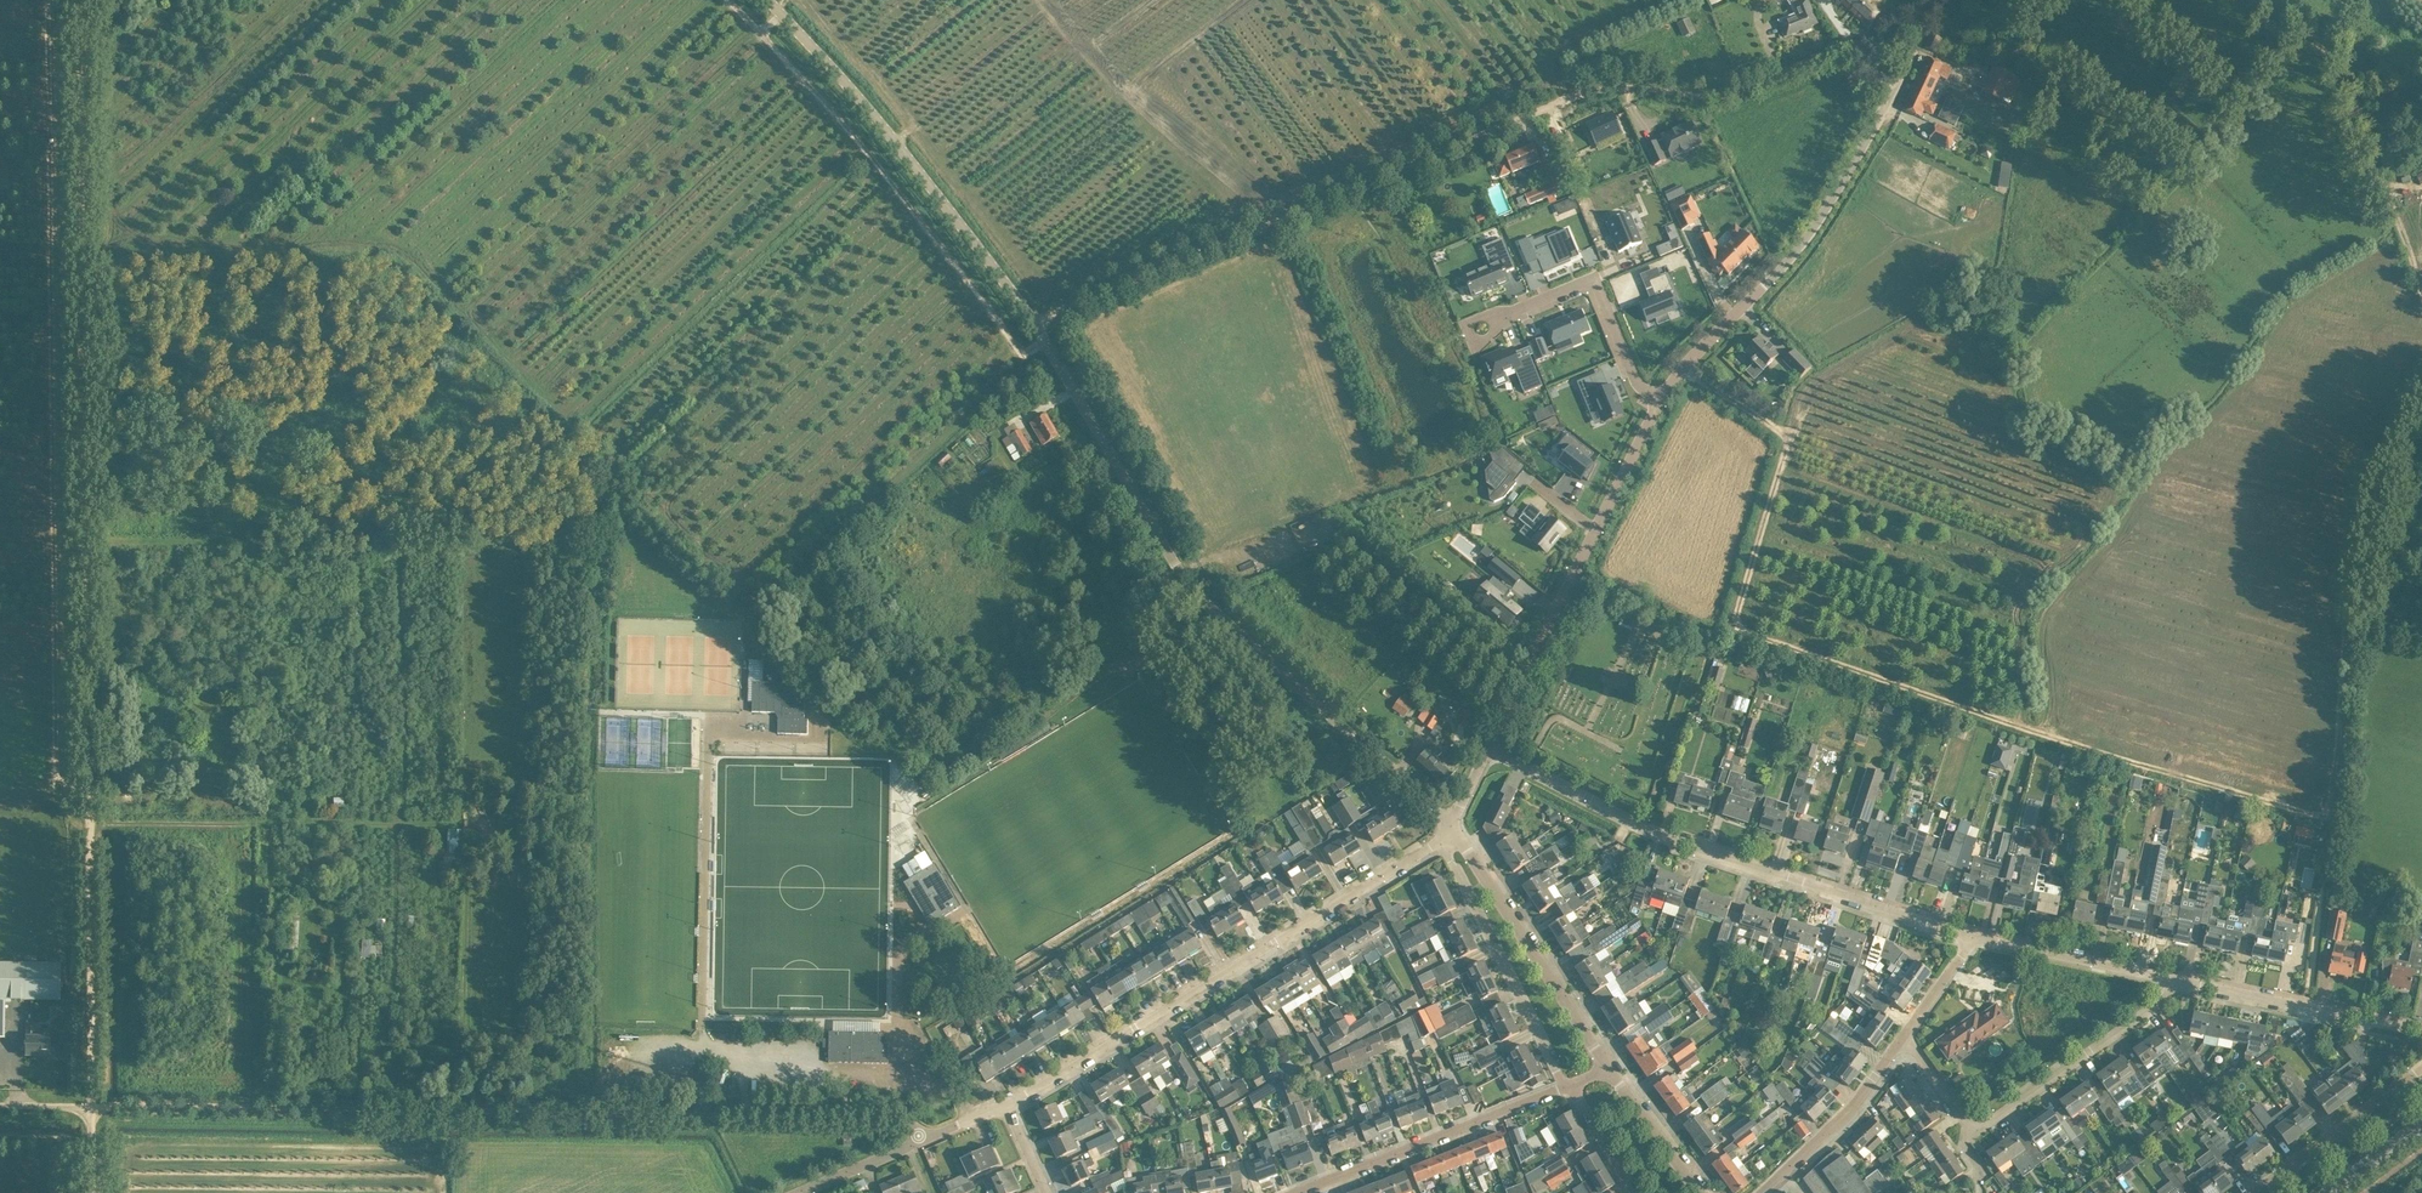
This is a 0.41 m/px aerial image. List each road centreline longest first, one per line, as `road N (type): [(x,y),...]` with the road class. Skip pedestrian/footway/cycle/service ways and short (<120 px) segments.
road 1 (track): [(2421,394),(2366,505),(2330,820),(1749,638),(1736,619),(1790,438),(1689,379),(1685,361)]
road 2 (track): [(93,1192),(77,0)]
road 3 (unclassified): [(1036,328),(1591,90),(1724,97),(1855,47),(1886,102)]
road 4 (track): [(838,1116),(0,1104)]
road 5 (unclassified): [(1449,826),(1174,565),(1036,328)]
road 6 (residential): [(1968,936),(1663,836),(1491,748)]
road 7 (residential): [(1006,1104),(1438,839)]
road 8 (unclassified): [(1036,328),(896,142),(767,0)]
road 9 (residential): [(1491,748),(1656,404)]
road 10 (residential): [(1905,1034),(1970,1125),(1981,1127),(2177,980)]
road 11 (track): [(2252,0),(2334,66),(2421,290)]
road 12 (residential): [(1297,1192),(1572,1088)]
road 13 (residential): [(1606,1065),(1449,826)]
road 14 (residential): [(1572,1088),(1438,839)]
road 15 (residential): [(1656,404),(1594,277),(1476,324)]
road 16 (residential): [(2421,1033),(2177,980)]
road 17 (residential): [(1760,1192),(1843,1116),(1905,1034)]
road 18 (unclassified): [(1769,281),(1831,199),(1886,102)]
road 19 (residential): [(2177,980),(1968,936)]
road 20 (residential): [(2421,1067),(2252,1192)]
road 21 (track): [(2302,1008),(2330,820)]
road 22 (residential): [(1656,404),(1685,361),(1769,281)]
road 23 (residential): [(1702,1192),(1606,1065)]
road 24 (residential): [(794,1192),(924,1140)]
road 25 (residential): [(1633,1192),(1572,1088)]

